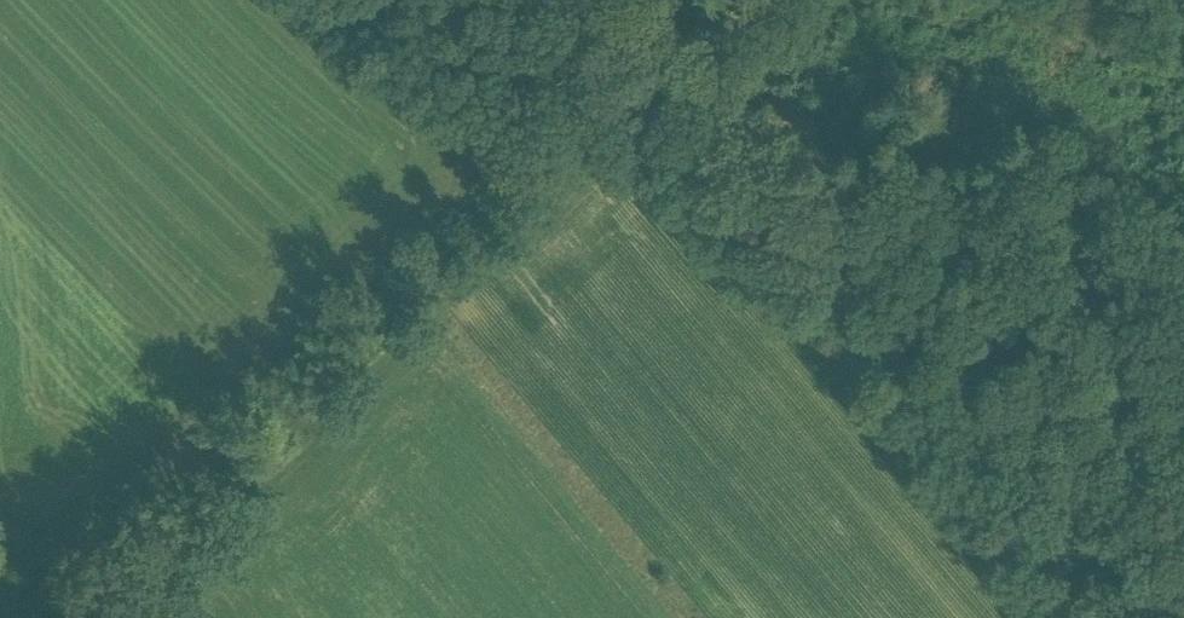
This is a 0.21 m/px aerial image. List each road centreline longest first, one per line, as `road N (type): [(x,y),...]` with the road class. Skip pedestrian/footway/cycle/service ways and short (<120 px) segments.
road 1 (track): [(416,312),(676,617)]

